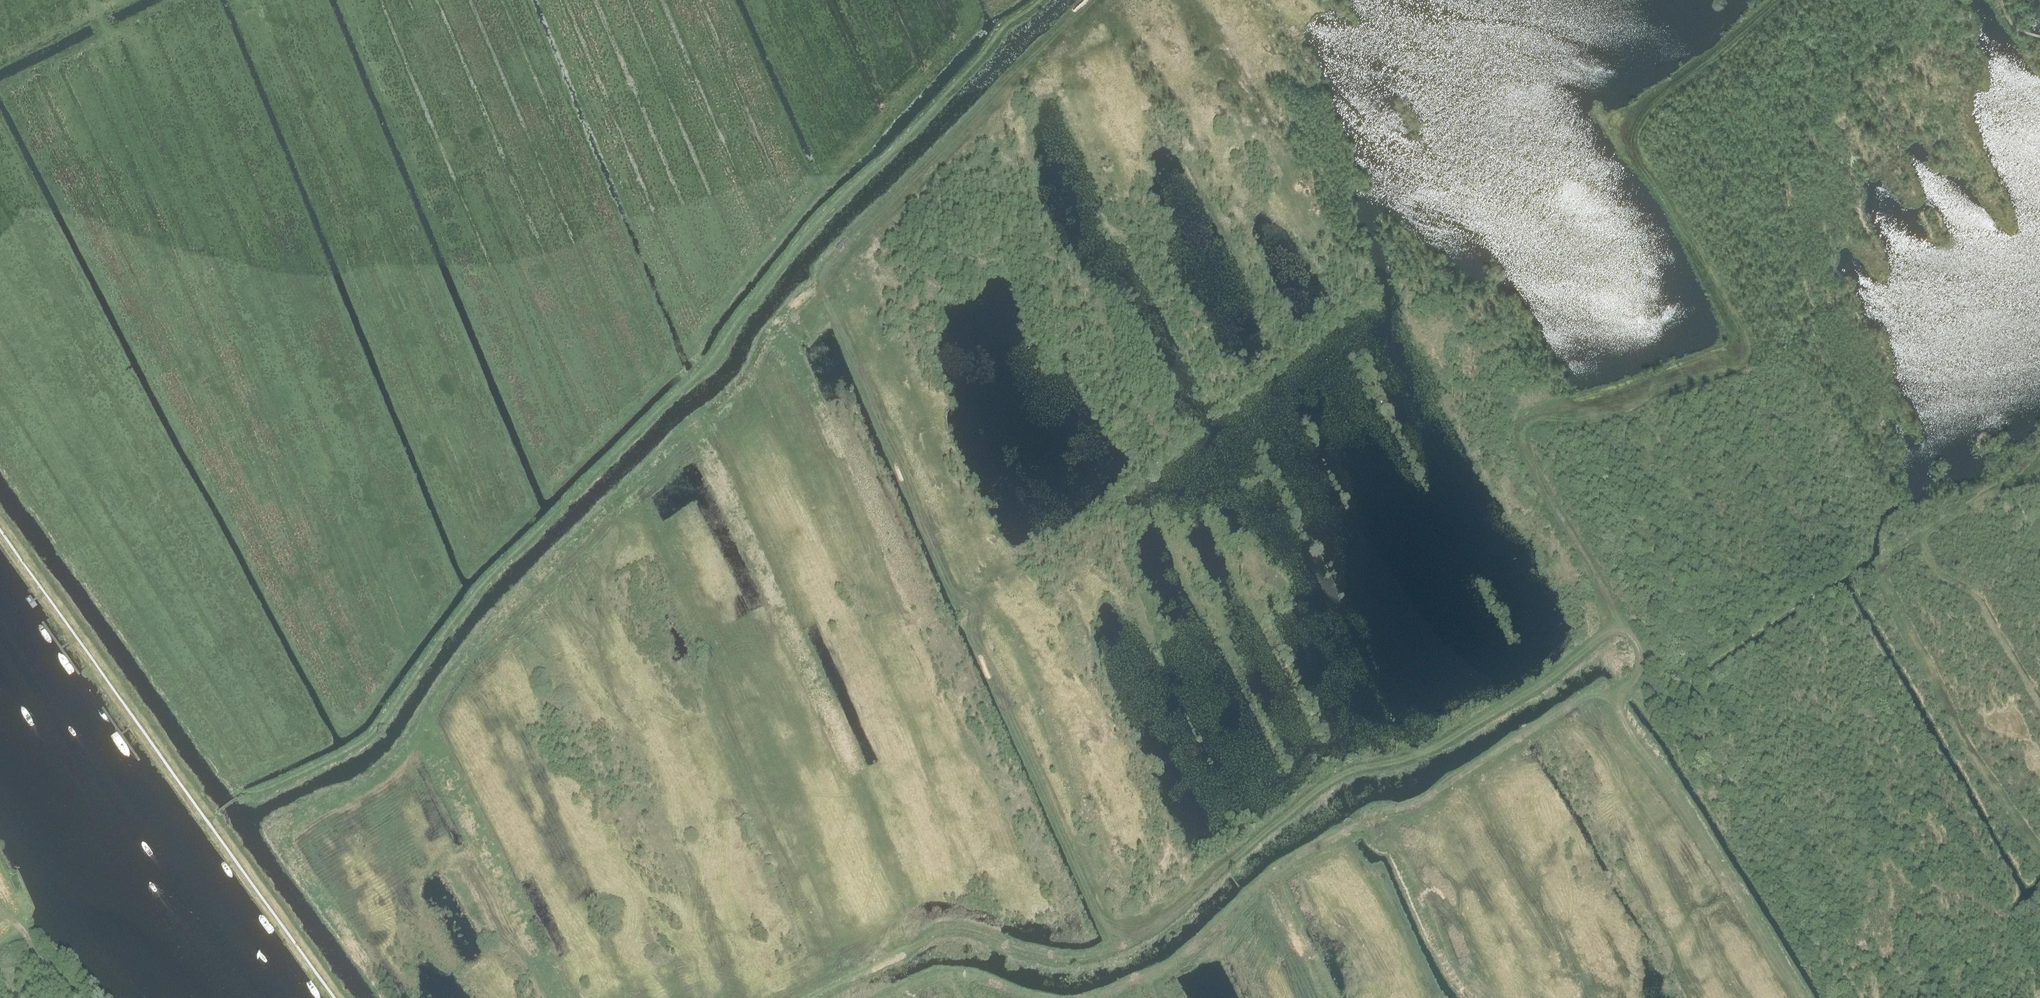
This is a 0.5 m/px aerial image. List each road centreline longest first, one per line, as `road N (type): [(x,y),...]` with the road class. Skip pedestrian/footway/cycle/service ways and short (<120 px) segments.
road 1 (track): [(1617,700),(1640,661),(1635,641),(1618,629),(1456,735),(1344,770),(1124,945),(1058,959),(972,934),(934,933),(813,997)]
road 2 (track): [(1775,0),(1645,110),(1640,159),(1739,338),(1737,353),(1526,428),(1523,440),(1618,629)]
road 3 (track): [(1100,997),(1173,969),(1274,876),(1349,828),(1432,796),(1597,693),(1607,694)]
road 4 (track): [(1617,700),(1628,732),(1678,797),(1802,997)]
road 5 (track): [(895,997),(953,977),(1028,997)]

